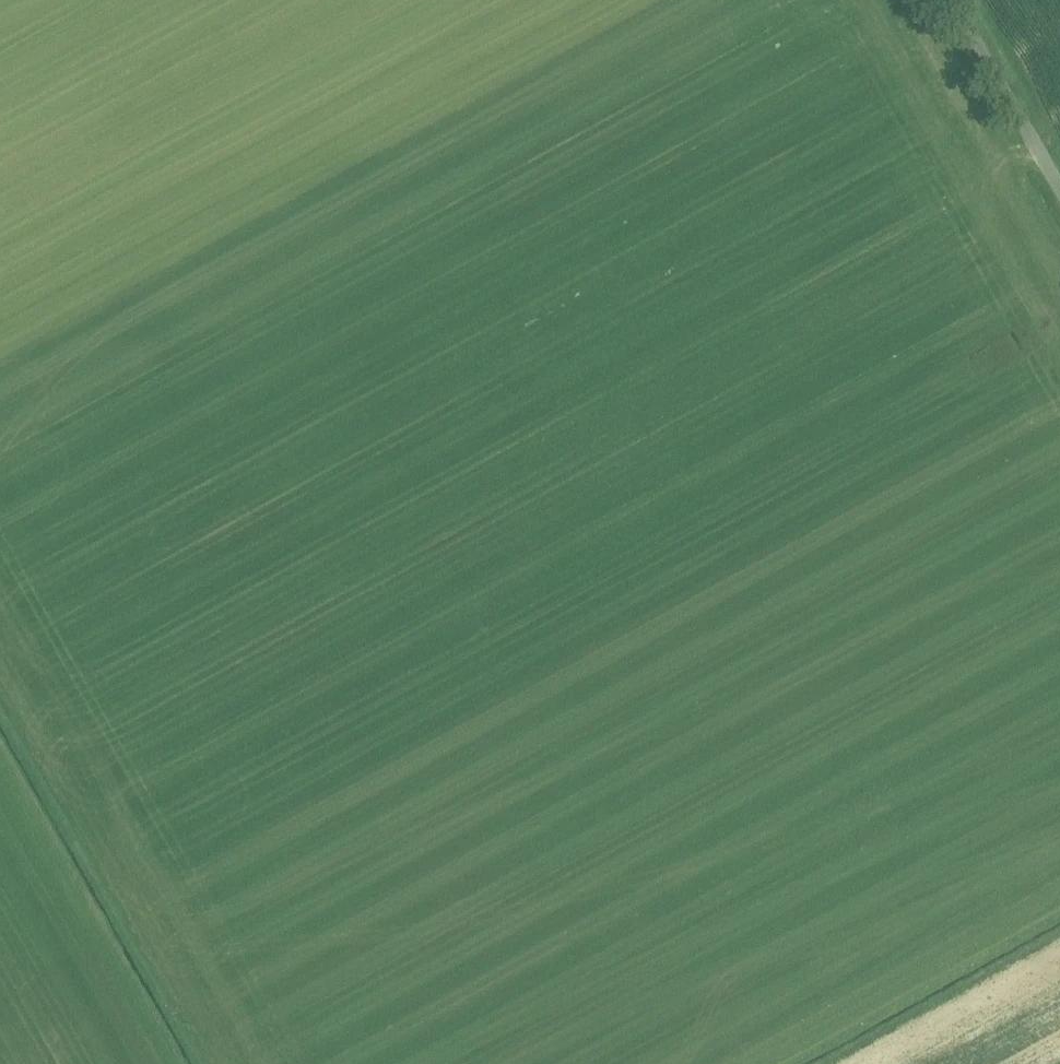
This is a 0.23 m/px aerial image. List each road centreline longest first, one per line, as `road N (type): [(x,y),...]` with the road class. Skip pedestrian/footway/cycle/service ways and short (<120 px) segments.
road 1 (unclassified): [(1059,189),(953,0)]

